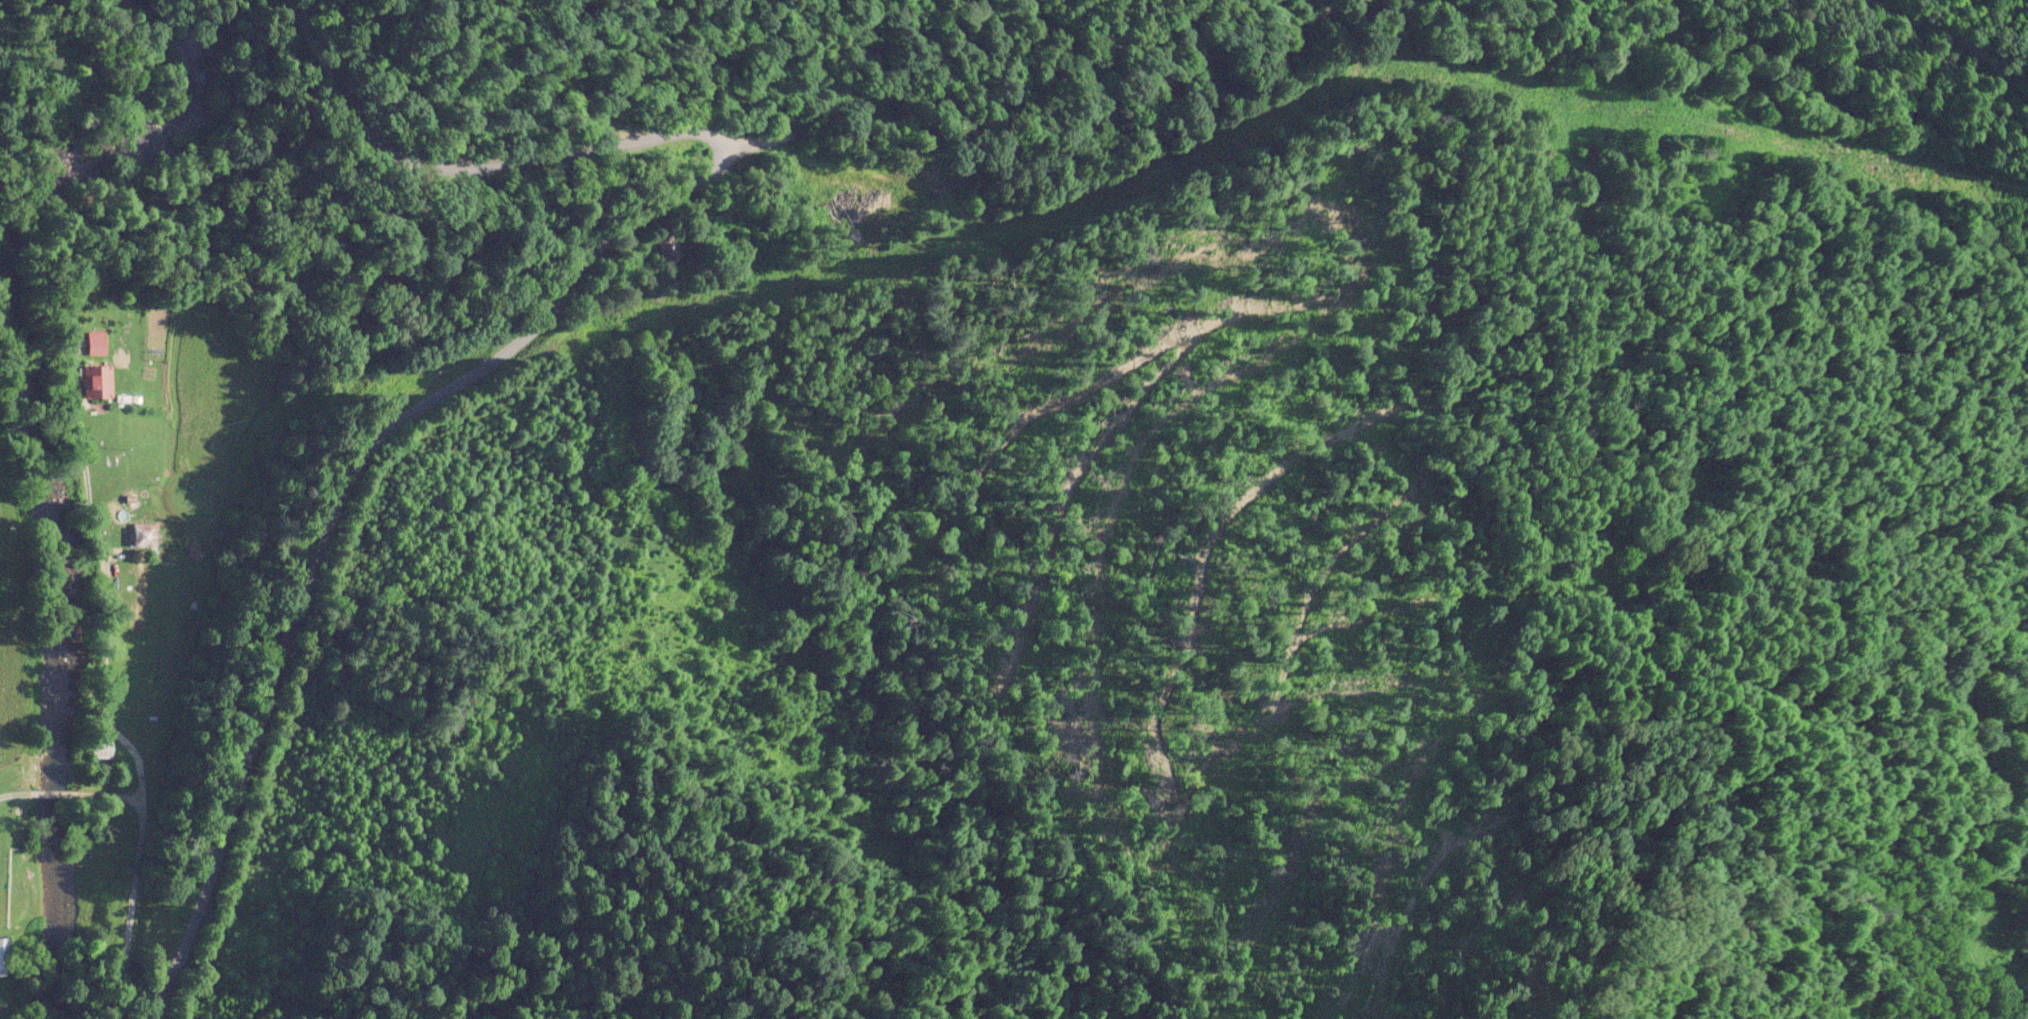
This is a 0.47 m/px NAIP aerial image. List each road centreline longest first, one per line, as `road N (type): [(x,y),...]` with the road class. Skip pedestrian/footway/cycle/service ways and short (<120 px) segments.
road 1 (residential): [(282,0),(310,53),(407,124),(576,151),(620,179),(592,239),(347,485),(195,851),(148,1018)]
road 2 (residential): [(620,179),(745,108),(1110,97),(1321,0)]
road 3 (residential): [(124,1018),(137,942),(131,859)]
road 4 (residential): [(1901,0),(2027,82)]

